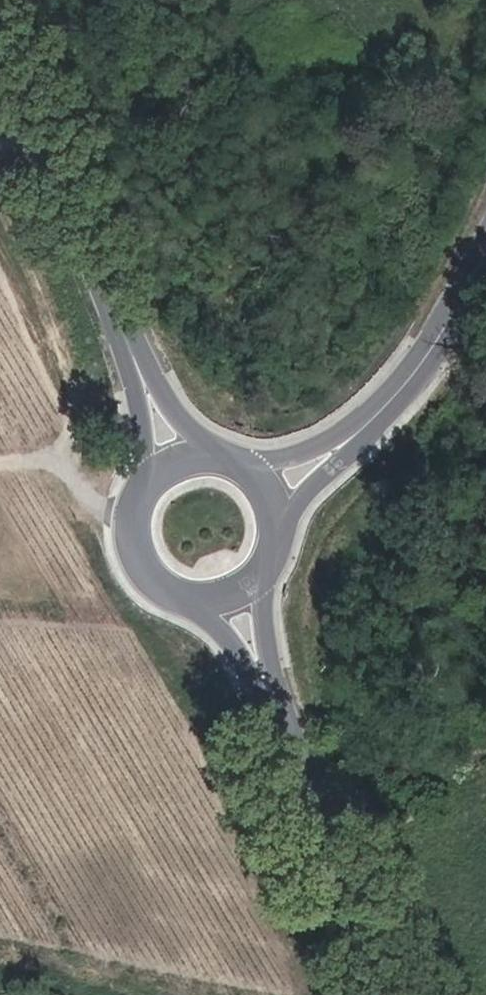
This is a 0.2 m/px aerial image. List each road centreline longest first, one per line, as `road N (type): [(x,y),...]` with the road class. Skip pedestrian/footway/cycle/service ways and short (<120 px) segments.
road 1 (primary): [(0,18),(135,352)]
road 2 (primary): [(269,678),(331,848),(397,994)]
road 3 (unclassified): [(485,237),(426,357),(349,437)]
road 4 (primary): [(152,474),(135,515),(144,557),(158,574),(198,593)]
road 5 (primary): [(212,450),(135,352)]
road 6 (primary): [(135,352),(152,474)]

